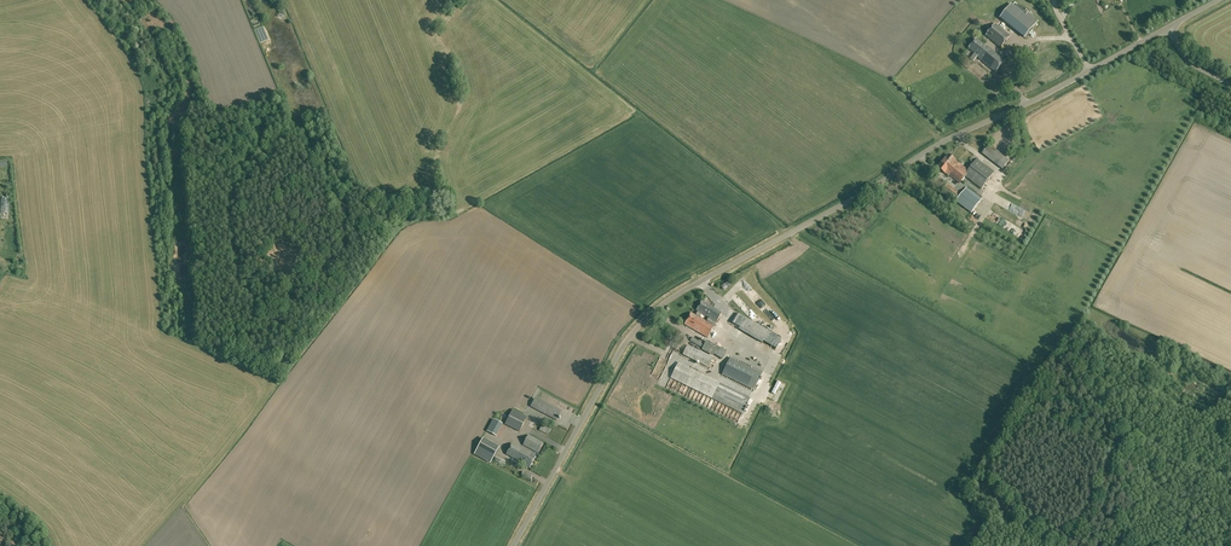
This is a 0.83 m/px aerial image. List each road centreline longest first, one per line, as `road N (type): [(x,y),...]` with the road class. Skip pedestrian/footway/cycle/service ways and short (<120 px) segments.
road 1 (unclassified): [(514,545),(624,345),(662,305),(948,139),(1089,71)]

